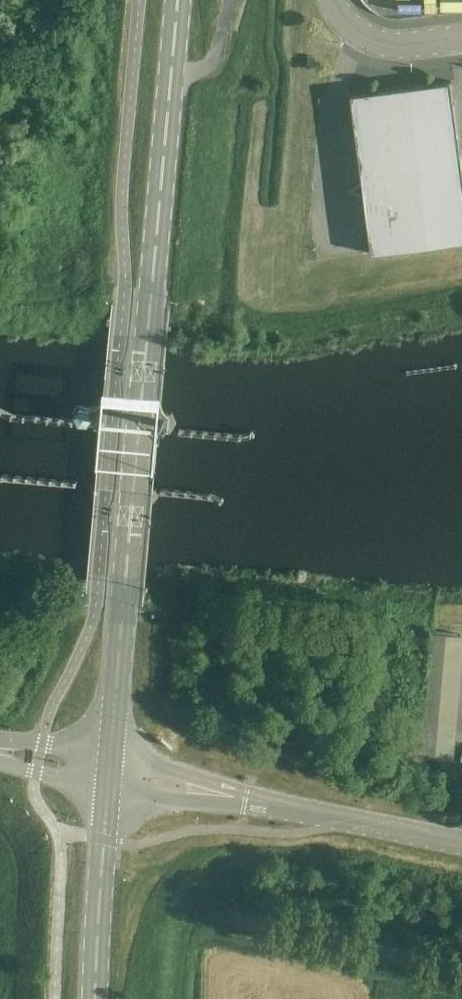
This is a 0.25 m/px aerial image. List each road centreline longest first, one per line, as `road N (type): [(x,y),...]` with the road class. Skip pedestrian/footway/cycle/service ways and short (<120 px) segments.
road 1 (secondary): [(110,771),(179,0)]
road 2 (unclassified): [(461,838),(110,771)]
road 3 (secondary): [(96,998),(110,771)]
road 4 (unclassified): [(331,0),(353,31),(380,45),(461,40)]

